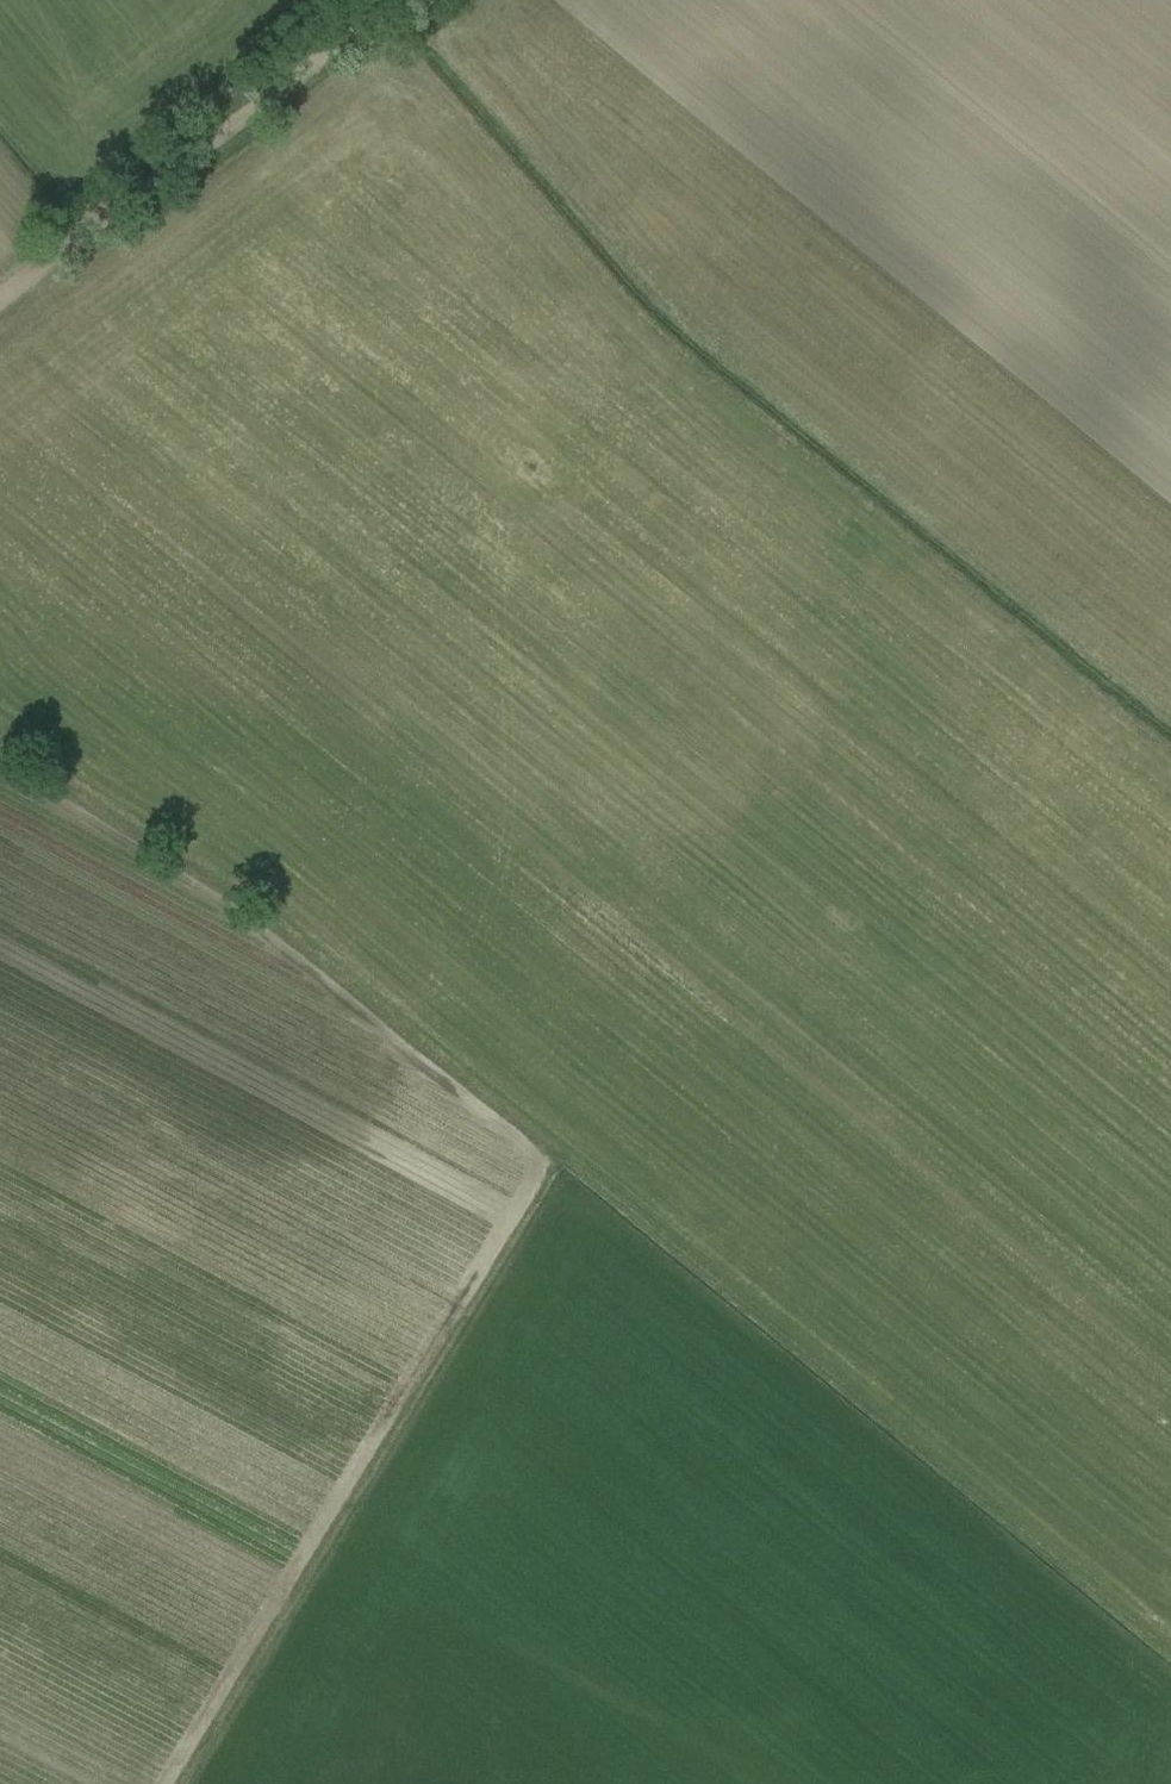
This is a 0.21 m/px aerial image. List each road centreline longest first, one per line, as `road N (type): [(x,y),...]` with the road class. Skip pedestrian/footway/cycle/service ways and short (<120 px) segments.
road 1 (track): [(403,0),(0,305)]

